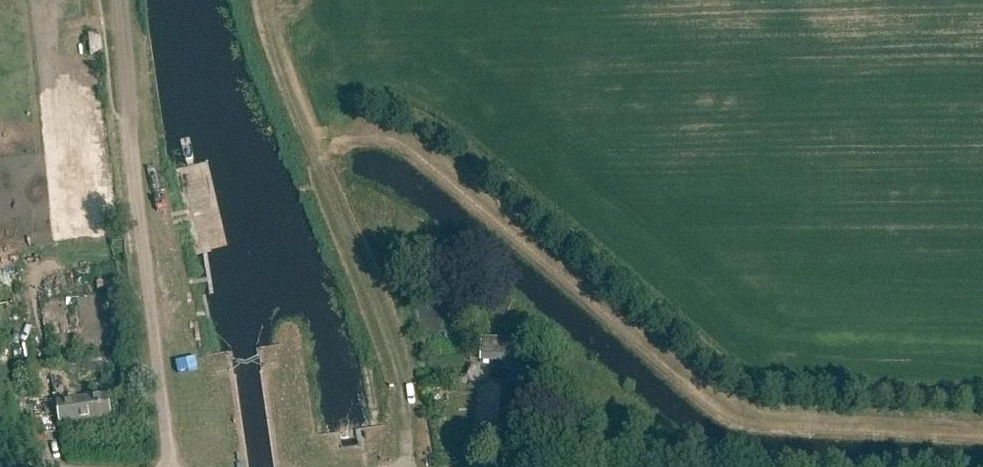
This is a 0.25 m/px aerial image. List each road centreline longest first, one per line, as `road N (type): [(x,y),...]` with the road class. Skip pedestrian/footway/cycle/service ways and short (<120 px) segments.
road 1 (track): [(175,466),(133,158),(122,0)]
road 2 (track): [(406,466),(406,388),(315,159)]
road 3 (track): [(266,0),(274,51),(315,159)]

